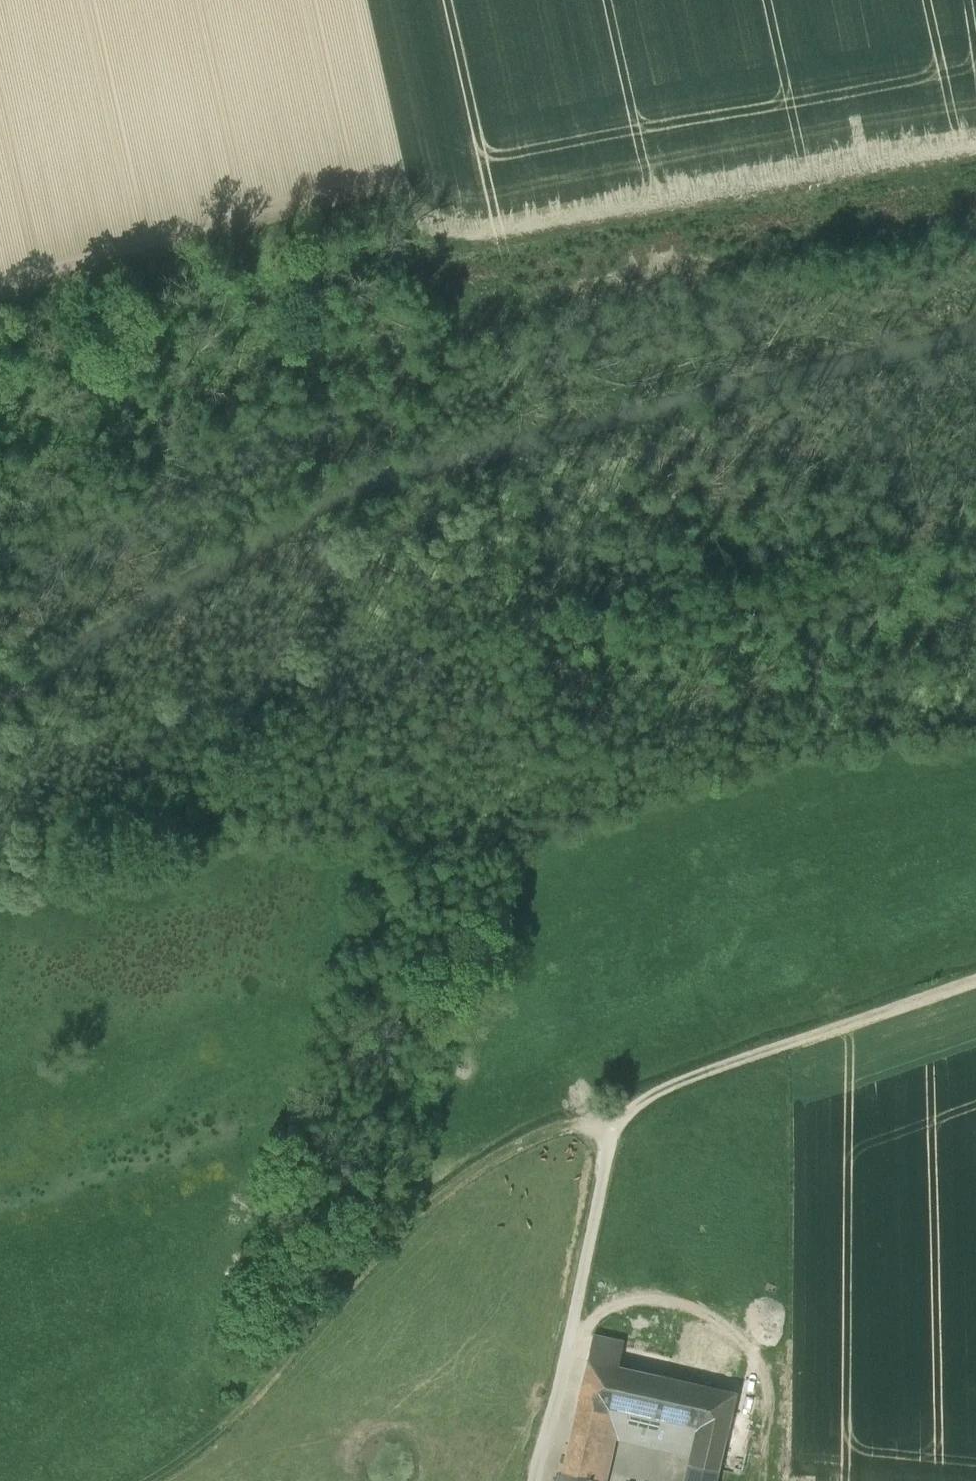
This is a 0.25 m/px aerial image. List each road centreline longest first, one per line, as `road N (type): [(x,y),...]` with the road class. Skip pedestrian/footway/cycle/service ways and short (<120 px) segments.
road 1 (track): [(155,1480),(195,1459),(417,1207),(483,1155),(623,1100)]
road 2 (track): [(975,971),(623,1100),(617,1119)]
road 3 (unclassified): [(532,1480),(617,1119)]

